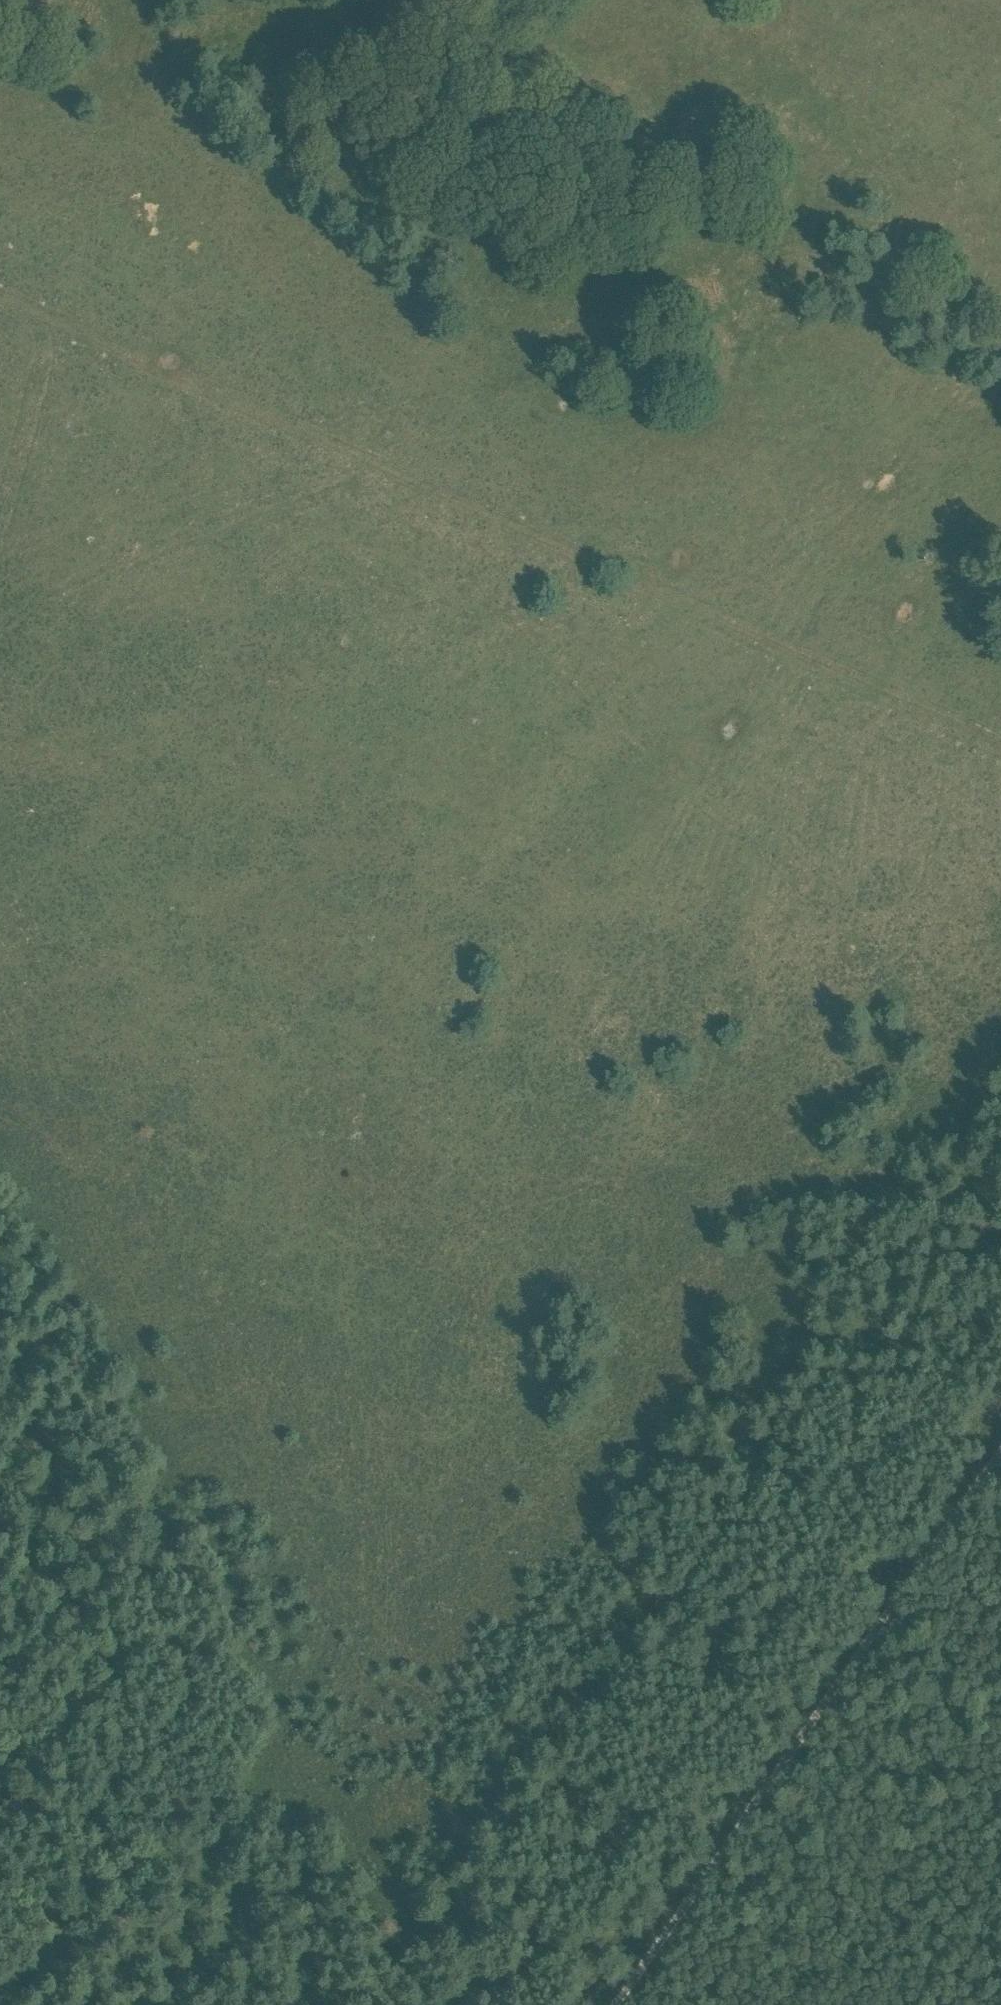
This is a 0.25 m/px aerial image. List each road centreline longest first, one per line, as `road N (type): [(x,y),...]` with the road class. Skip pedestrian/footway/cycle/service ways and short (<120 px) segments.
road 1 (track): [(612,2004),(1000,1456)]

